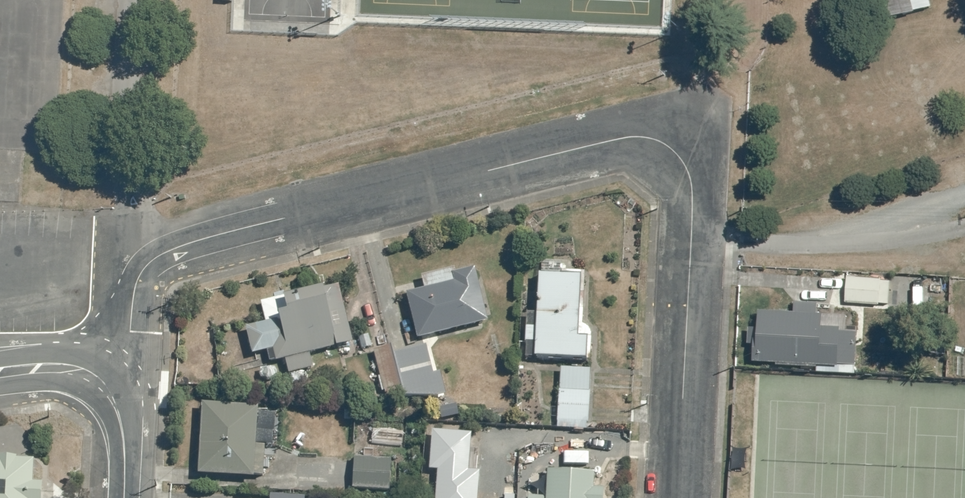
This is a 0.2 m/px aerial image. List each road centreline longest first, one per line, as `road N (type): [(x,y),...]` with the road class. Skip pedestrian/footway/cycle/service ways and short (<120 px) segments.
road 1 (unclassified): [(656,138),(622,136),(172,248),(137,280),(131,331),(102,378)]
road 2 (unclassified): [(656,138),(676,151),(694,200),(677,497)]
road 3 (residential): [(122,497),(122,426),(102,378)]

